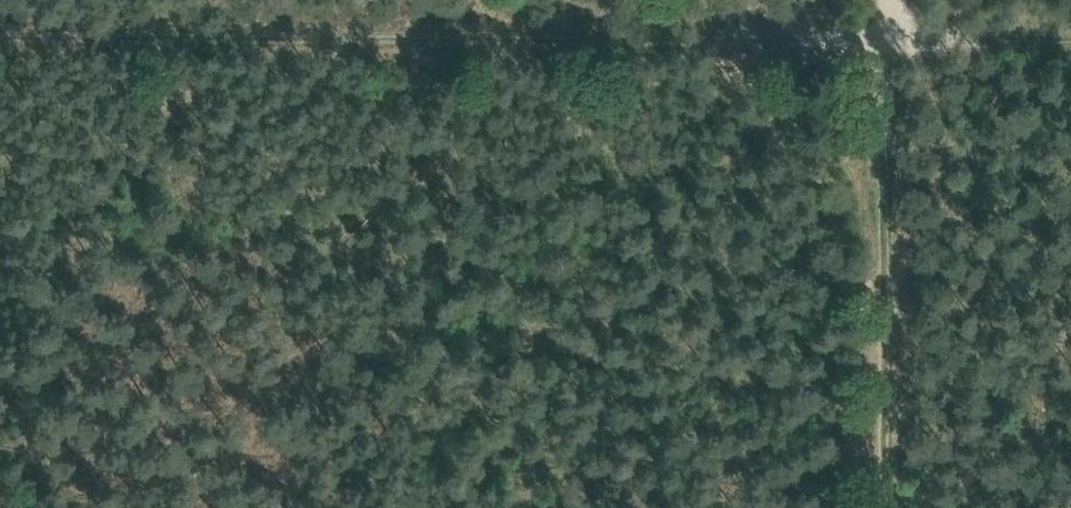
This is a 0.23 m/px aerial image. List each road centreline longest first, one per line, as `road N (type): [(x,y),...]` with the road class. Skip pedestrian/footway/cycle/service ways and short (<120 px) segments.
road 1 (track): [(0,38),(1070,41)]
road 2 (track): [(884,507),(884,0)]

